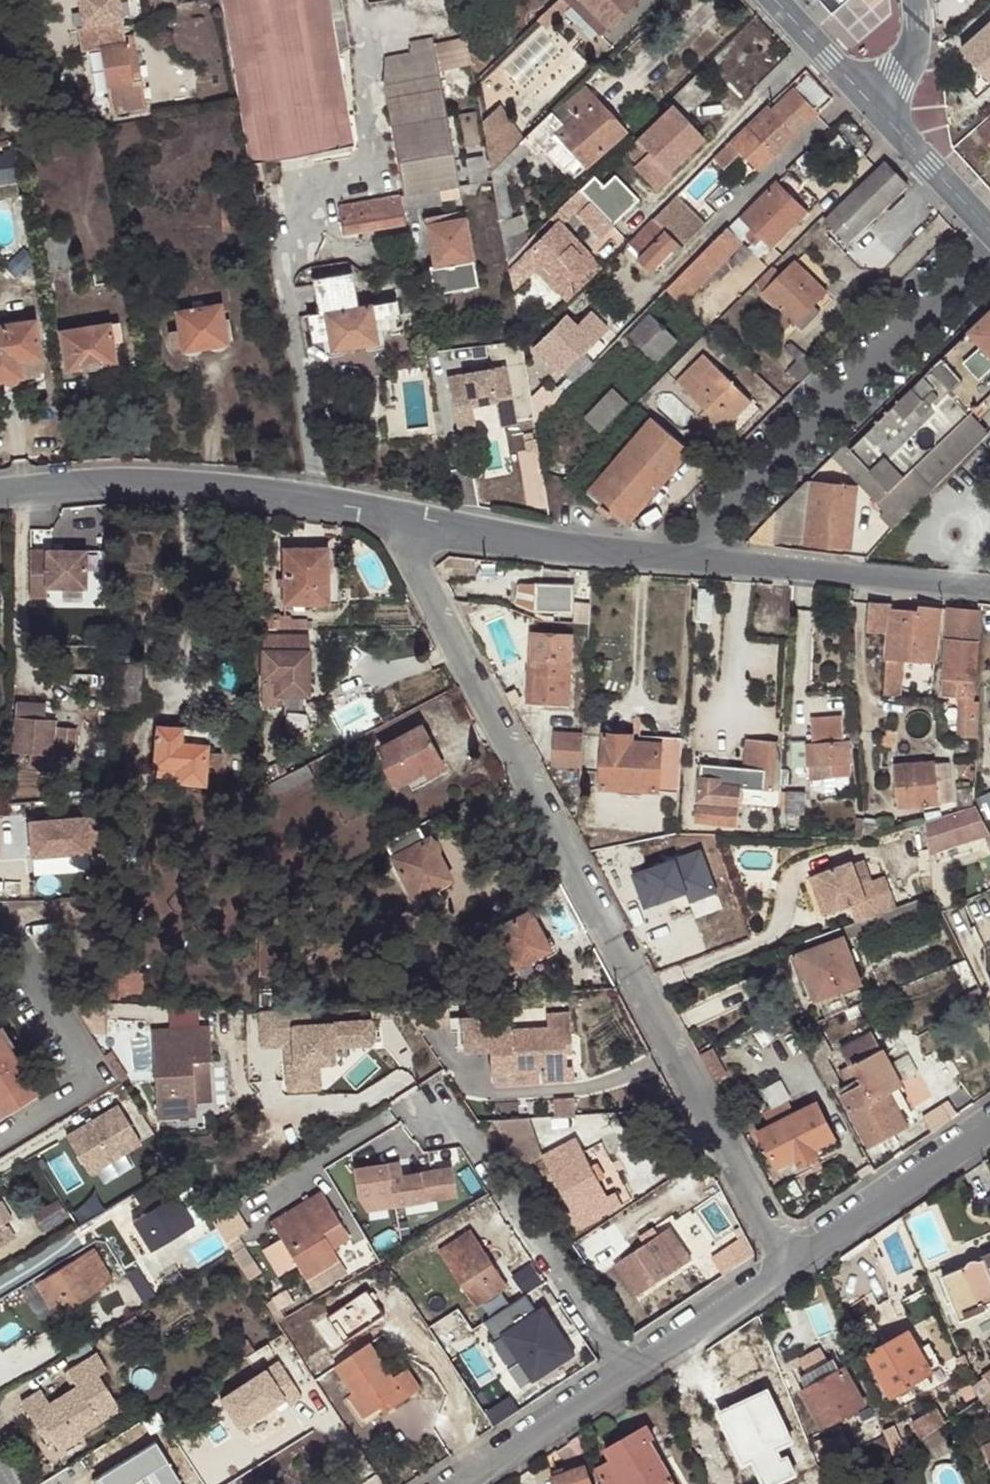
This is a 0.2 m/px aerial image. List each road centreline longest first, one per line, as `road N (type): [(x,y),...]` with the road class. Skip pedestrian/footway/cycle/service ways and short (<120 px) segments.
road 1 (unclassified): [(781,1264),(389,512)]
road 2 (unclassified): [(389,512),(678,558),(989,587)]
road 3 (unclassified): [(0,488),(145,482),(389,512)]
road 4 (residential): [(622,1370),(457,1114)]
road 5 (residential): [(0,935),(90,1081),(0,1137)]
road 6 (unclassified): [(781,1264),(989,1125)]
road 7 (unclassified): [(450,1483),(622,1370)]
road 8 (unclassified): [(622,1370),(781,1264)]
road 9 (tertiary): [(775,0),(894,130)]
road 10 (tertiary): [(894,130),(989,232)]
road 11 (unclassified): [(911,0),(915,45),(894,130)]

